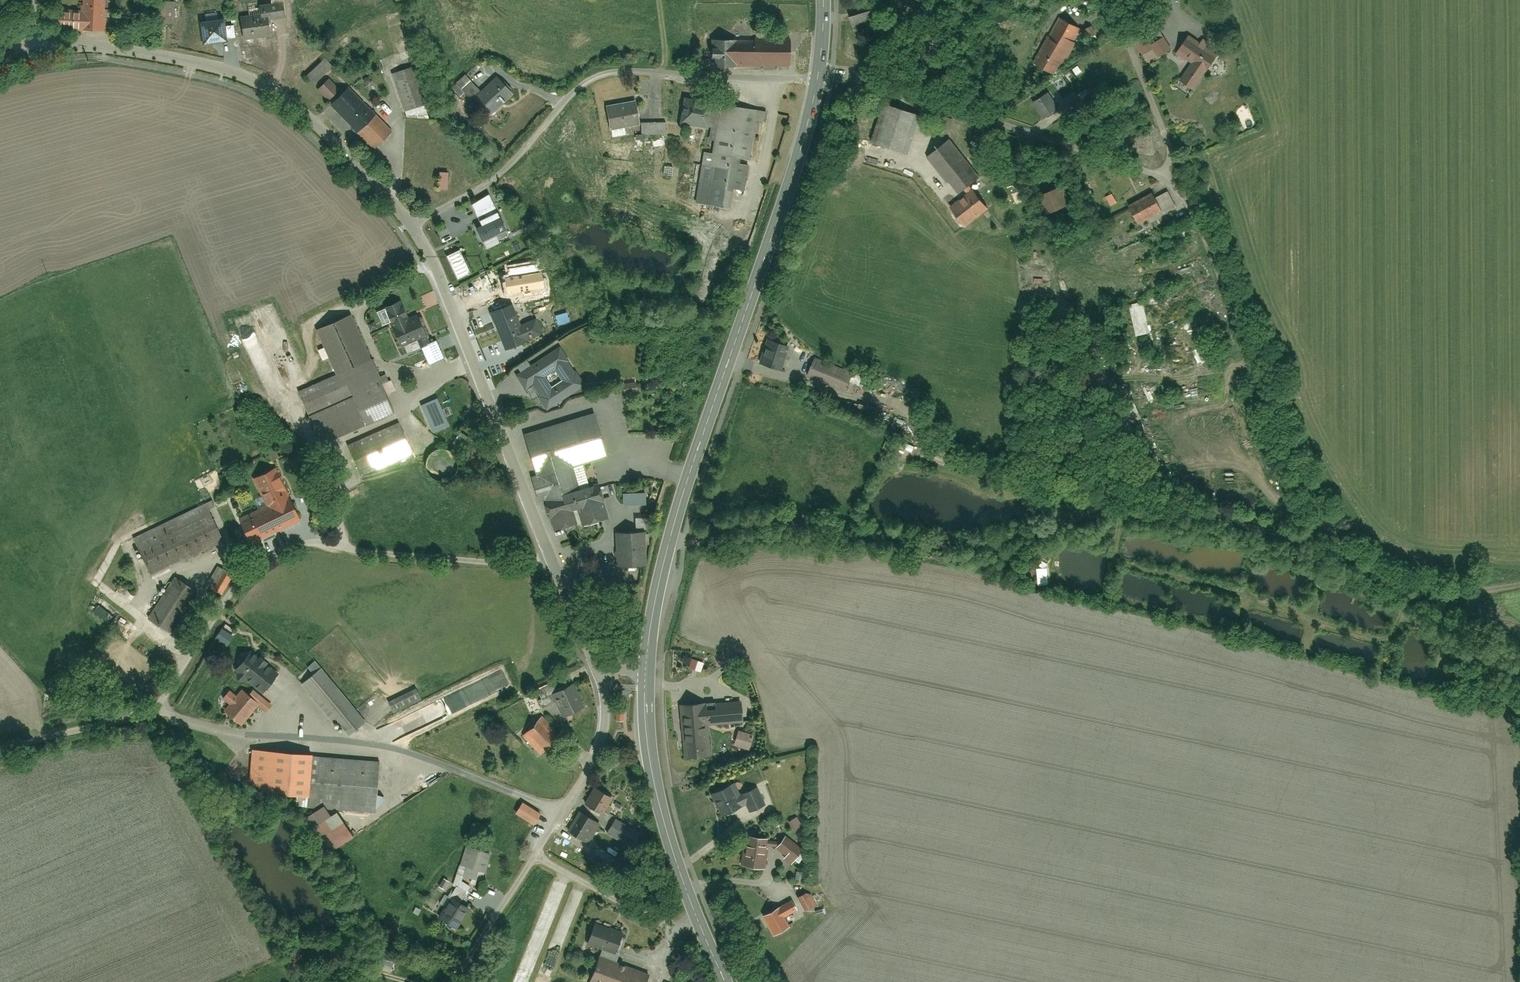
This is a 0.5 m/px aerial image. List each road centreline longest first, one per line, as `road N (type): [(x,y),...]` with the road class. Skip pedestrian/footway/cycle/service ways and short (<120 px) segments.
road 1 (track): [(1519,574),(1357,555),(1240,520),(1168,514),(1090,519),(965,549),(768,527),(667,551)]
road 2 (track): [(1519,708),(1366,572),(1306,475),(1171,169)]
road 3 (primary): [(645,666),(671,533),(819,78)]
road 4 (unclassified): [(645,666),(599,670),(455,314),(412,226)]
road 5 (residential): [(860,79),(1158,177),(1171,169),(1109,0)]
road 6 (residential): [(819,78),(601,75),(491,182),(412,226)]
road 7 (unclassified): [(412,226),(338,143),(271,89),(235,72),(102,46),(28,51)]
road 8 (primary): [(724,981),(659,804),(645,666)]
road 9 (track): [(921,445),(949,467),(1099,497),(1138,516)]

